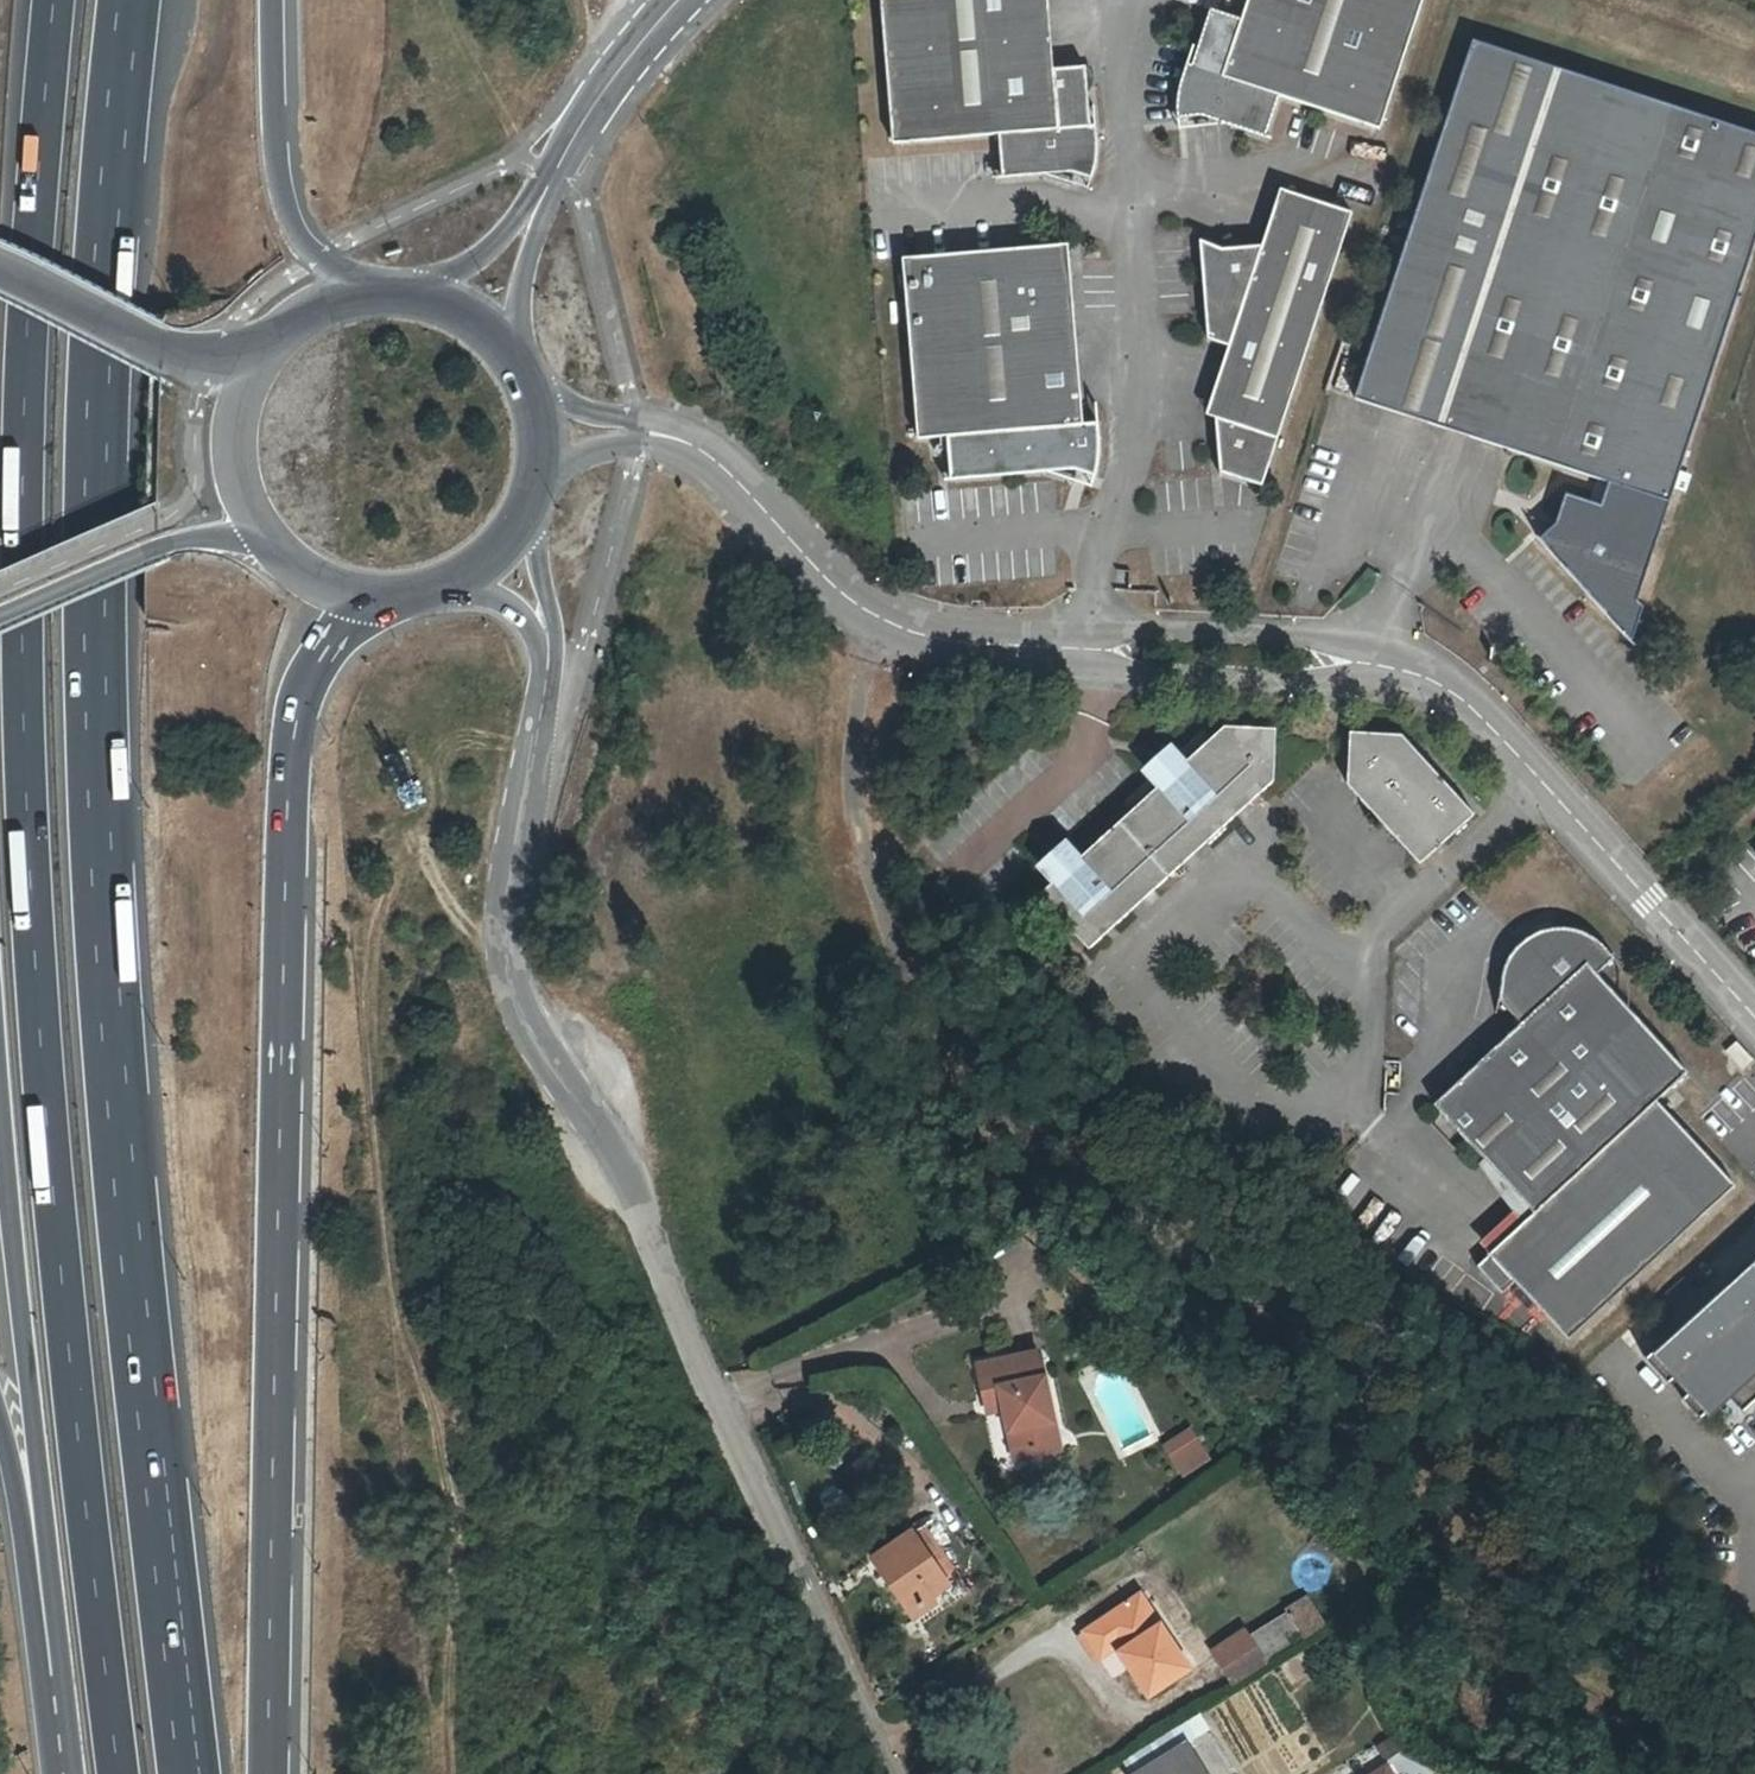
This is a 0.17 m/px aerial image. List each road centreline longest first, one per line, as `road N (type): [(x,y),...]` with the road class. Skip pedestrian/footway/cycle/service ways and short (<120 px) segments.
road 1 (motorway): [(190,1773),(150,1450),(104,871),(98,434),(129,0)]
road 2 (motorway): [(54,0),(23,388),(23,729),(40,1050),(113,1773)]
road 3 (motorway): [(268,1773),(289,759),(324,650),(383,593)]
road 4 (residential): [(889,1773),(707,1380),(638,1211),(526,1029),(510,985),(506,922),(548,667)]
road 5 (track): [(506,954),(481,943),(428,855),(409,841),(394,854),(377,953),(376,1067),(401,1269),(454,1512),(447,1724),(452,1773)]
road 6 (motorway): [(0,1118),(42,1490),(52,1686)]
road 7 (unclassified): [(1754,1005),(1452,692),(1389,668)]
road 8 (unclassified): [(1097,652),(943,638),(890,617),(796,553),(744,488),(671,436)]
road 9 (track): [(617,1174),(601,1218),(603,1310),(536,1425),(491,1460),(454,1512)]
road 10 (motorway): [(384,294),(319,257),(288,211),(277,154),(272,0)]
road 11 (secondary): [(0,617),(167,547),(242,542),(289,554)]
road 12 (unclassified): [(1389,668),(1335,642),(1206,632),(1138,632),(1097,652)]
road 13 (unclassified): [(1097,652),(1141,673),(1291,683),(1389,668)]
road 14 (secondary): [(273,349),(209,358),(165,347),(0,272)]
road 15 (motorway): [(0,1452),(52,1686)]
road 16 (secondary): [(273,349),(249,392),(240,440),(246,488),(289,554)]
road 17 (tertiary): [(516,364),(517,304),(531,232),(560,160)]
road 18 (tertiary): [(560,160),(486,252),(416,296)]
road 19 (tertiary): [(680,0),(601,93),(560,160)]
road 20 (residential): [(548,667),(550,601),(527,504)]
road 21 (residential): [(421,590),(490,602),(528,629),(548,667)]
road 22 (unclassified): [(533,489),(615,446),(671,436)]
road 23 (unclassified): [(671,436),(530,390)]
road 24 (secondary): [(421,590),(484,559),(527,504)]
road 25 (secondary): [(384,294),(342,301),(304,320),(273,349)]
road 26 (secondary): [(516,364),(473,319),(416,296)]

